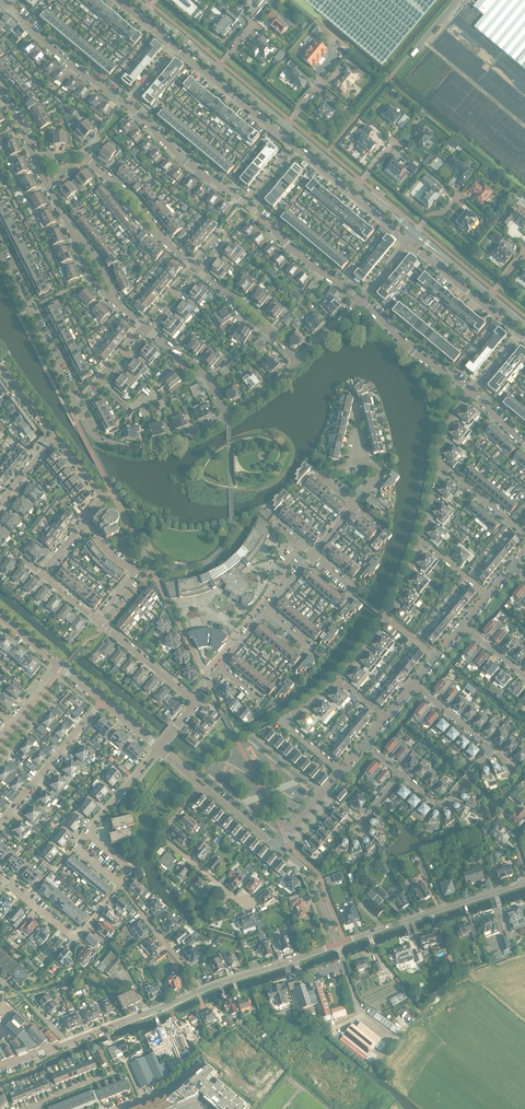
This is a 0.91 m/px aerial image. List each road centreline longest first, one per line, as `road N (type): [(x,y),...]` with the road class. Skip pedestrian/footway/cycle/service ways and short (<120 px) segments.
road 1 (tertiary): [(338,945),(524,883)]
road 2 (residential): [(0,251),(77,405)]
road 3 (residential): [(245,906),(164,836),(204,785)]
road 4 (residential): [(82,415),(95,436),(132,450),(171,444),(229,419)]
road 5 (residential): [(422,539),(387,619),(340,678)]
road 6 (residential): [(7,881),(78,940),(120,884)]
road 7 (residential): [(0,825),(103,702)]
road 8 (residential): [(128,106),(44,44),(8,5)]
road 9 (residential): [(245,203),(128,106)]
road 10 (residential): [(292,146),(176,49)]
road 11 (residential): [(340,678),(282,723),(341,772)]
road 12 (residential): [(520,335),(408,242)]
road 13 (residential): [(361,301),(251,208)]
road 14 (residential): [(470,392),(361,301)]
road 15 (residential): [(408,242),(299,152)]
road 16 (tertiary): [(205,990),(338,945)]
road 17 (residential): [(205,990),(120,884)]
road 18 (residential): [(98,621),(136,574),(85,521)]
road 19 (residential): [(194,701),(98,621)]
road 20 (residential): [(402,775),(445,803),(492,749)]

